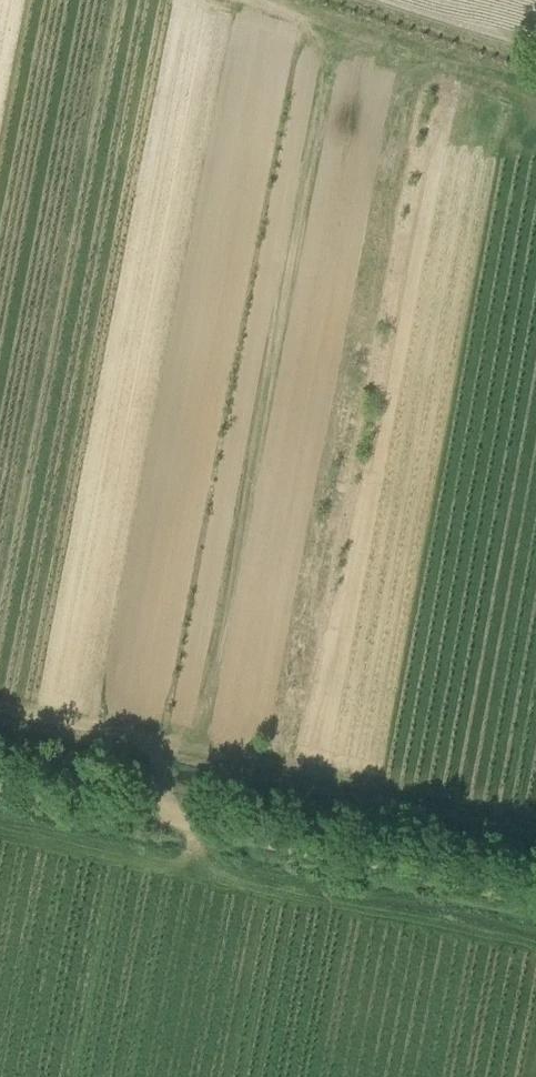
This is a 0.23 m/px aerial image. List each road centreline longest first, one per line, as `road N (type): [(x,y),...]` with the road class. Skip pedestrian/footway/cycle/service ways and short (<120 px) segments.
road 1 (track): [(0,783),(535,895)]

